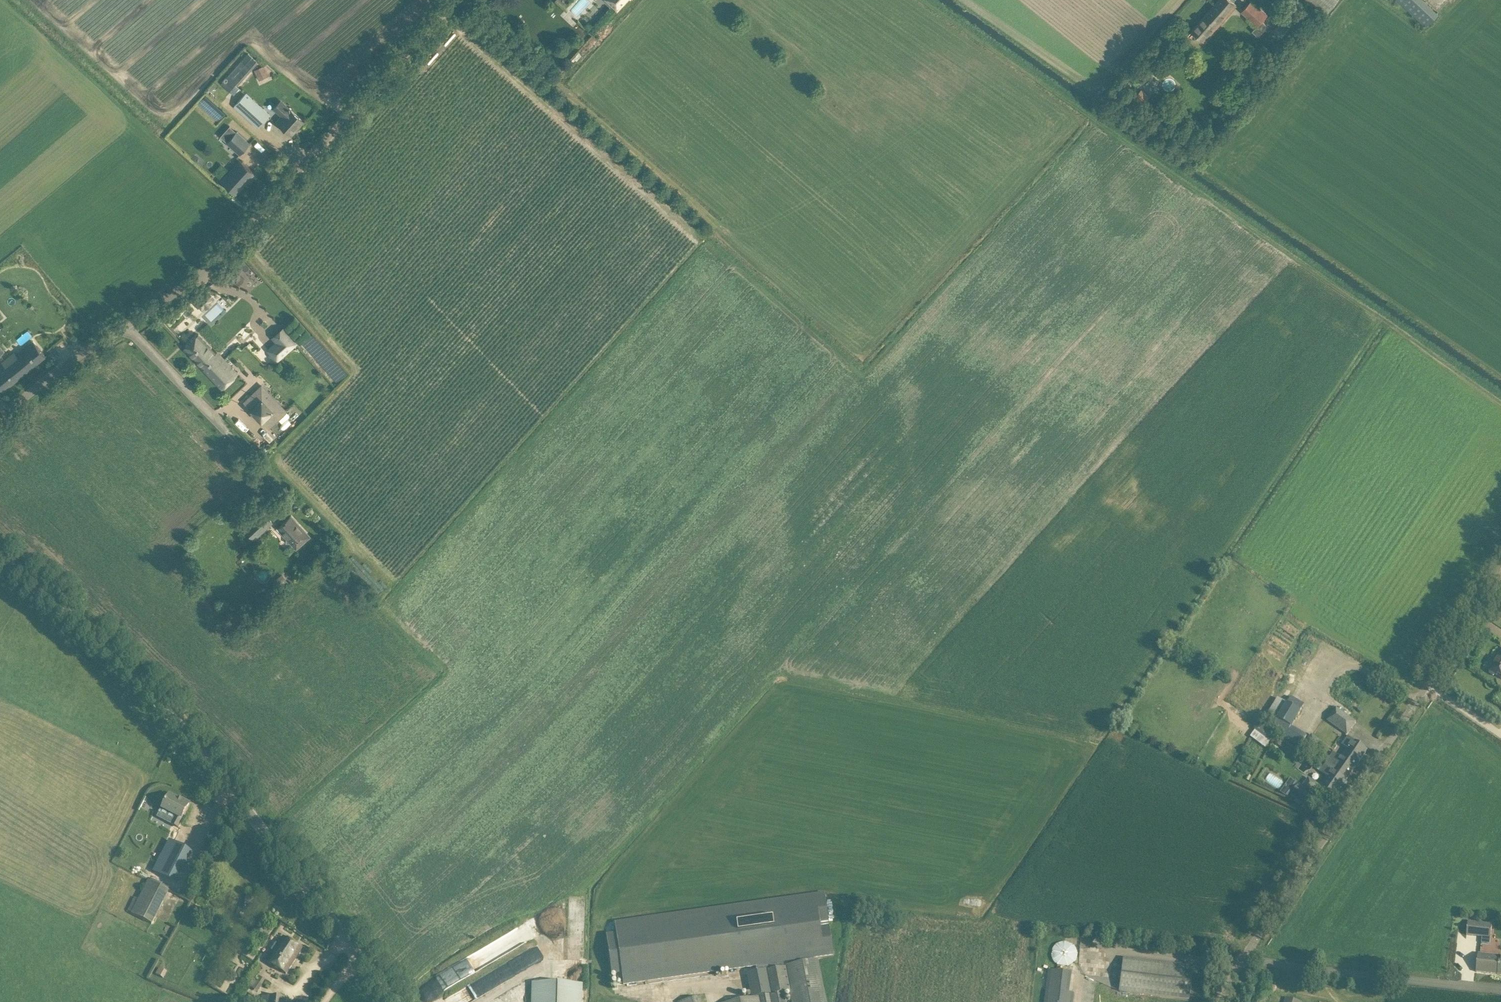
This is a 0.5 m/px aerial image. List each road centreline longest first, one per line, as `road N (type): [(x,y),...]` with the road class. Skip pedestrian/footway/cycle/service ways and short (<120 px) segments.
road 1 (unclassified): [(0,417),(236,239),(458,0)]
road 2 (unclassified): [(391,1001),(190,738),(123,666),(0,559)]
road 3 (unclassified): [(1225,1001),(1240,966),(1500,575)]

